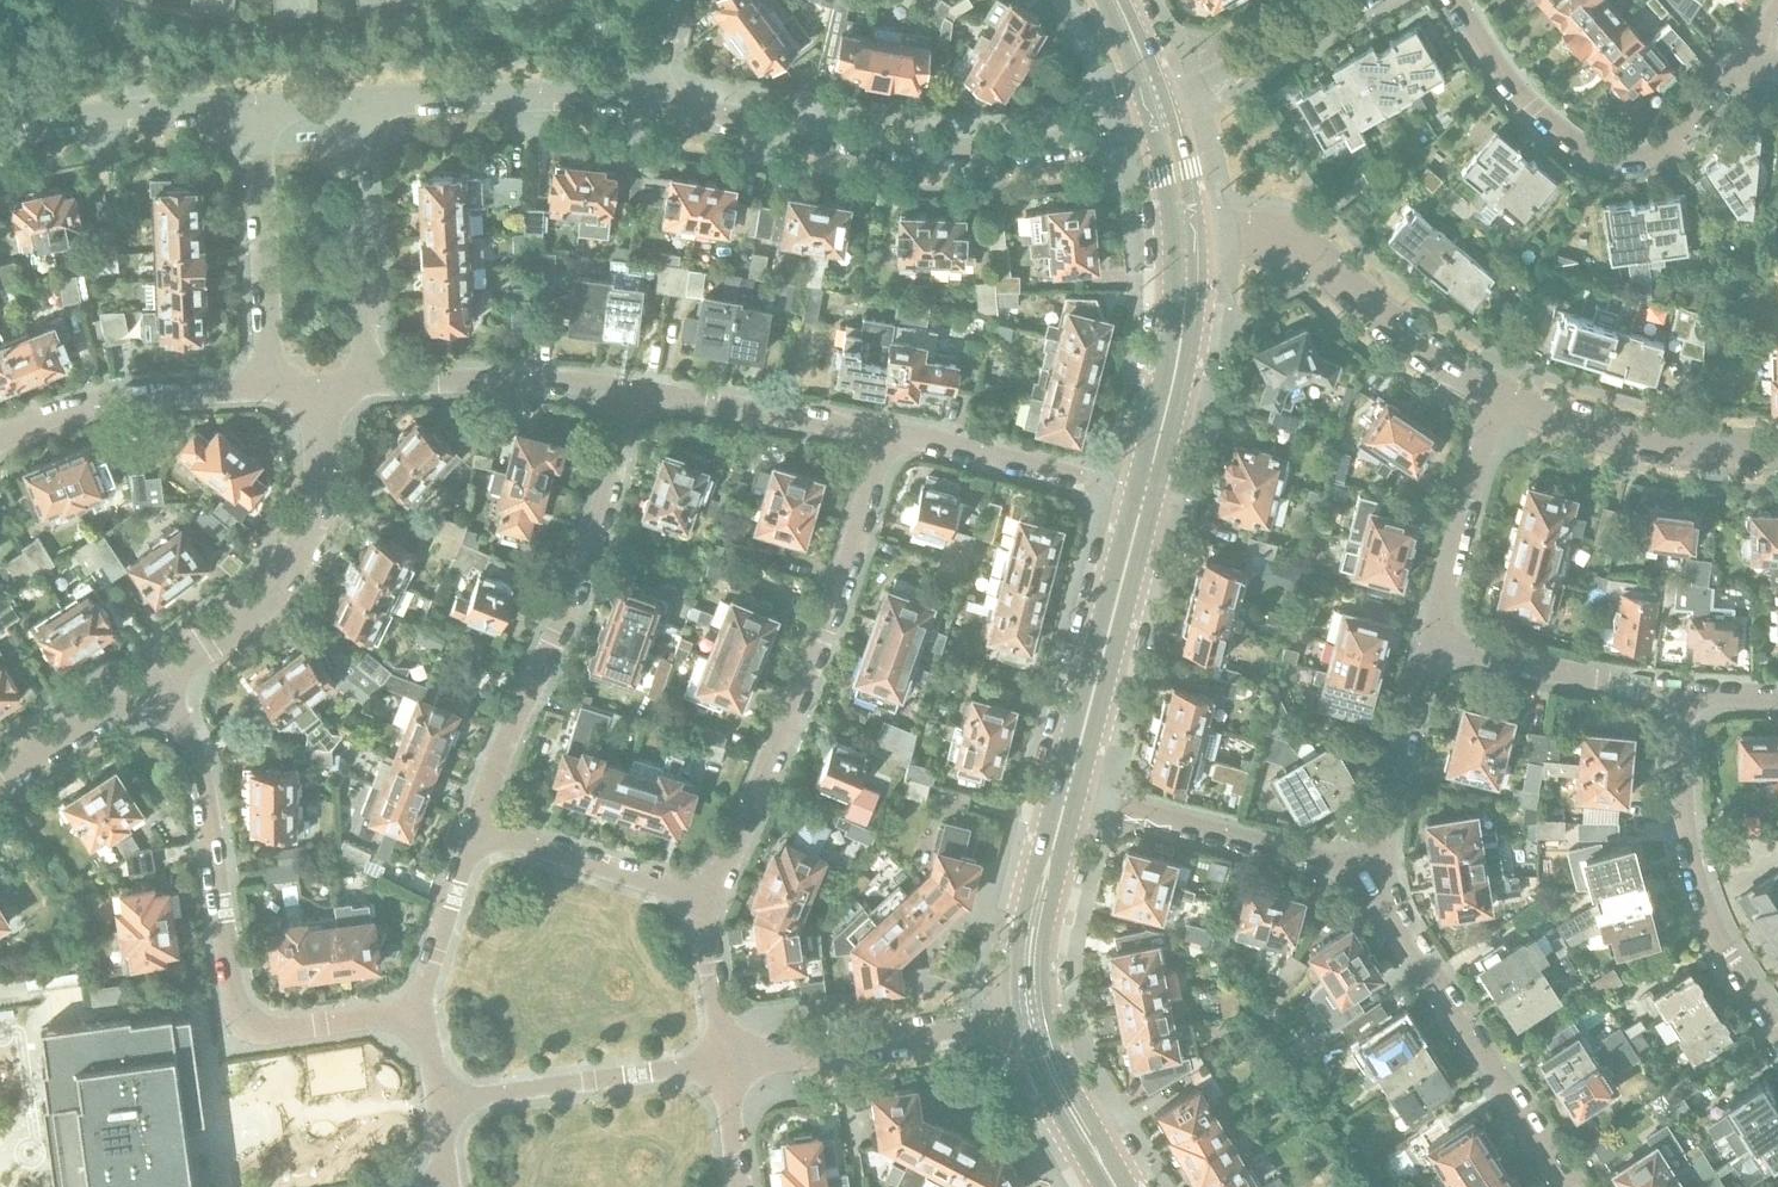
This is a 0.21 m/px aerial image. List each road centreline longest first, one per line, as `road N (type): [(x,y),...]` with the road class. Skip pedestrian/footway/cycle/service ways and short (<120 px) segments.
road 1 (residential): [(421,1020),(272,1035),(242,1014),(208,800),(192,746),(151,686)]
road 2 (residential): [(654,103),(912,144),(1080,136),(1159,103)]
road 3 (residential): [(707,893),(843,575),(888,436)]
road 4 (residential): [(482,828),(602,519),(639,394)]
road 5 (residential): [(1748,49),(1680,134),(1649,153),(1616,158),(1581,145),(1535,107),(1495,62),(1457,0)]
road 6 (residential): [(1568,1186),(1367,872)]
road 7 (residential): [(151,686),(275,594),(304,541),(322,474),(319,388)]
road 8 (residential): [(1185,232),(1262,234),(1308,246),(1410,342),(1493,394)]
road 9 (residential): [(1777,1036),(1707,914),(1690,854),(1689,696)]
road 10 (residential): [(1367,872),(1068,789)]
road 11 (tertiary): [(1068,789),(1146,489)]
road 12 (residential): [(729,1064),(978,1026),(1031,1006)]
road 13 (residential): [(359,100),(538,94),(654,103)]
road 14 (residential): [(1493,394),(1642,441),(1725,452),(1777,449)]
road 15 (residential): [(445,1102),(729,1064)]
road 16 (residential): [(269,390),(259,104)]
road 17 (residential): [(368,385),(359,100)]
road 18 (residential): [(0,442),(133,399),(269,390)]
road 19 (residential): [(368,385),(559,382),(639,394)]
road 20 (residential): [(1689,696),(1602,687),(1429,643)]
road 21 (residential): [(888,436),(1146,489)]
road 22 (tertiary): [(1146,489),(1181,340),(1185,232)]
road 23 (residential): [(0,130),(147,105),(259,104)]
road 24 (residential): [(1429,643),(1493,394)]
road 25 (residential): [(639,394),(888,436)]
road 26 (residential): [(1367,872),(1429,643)]
road 27 (residential): [(707,893),(482,828)]
road 28 (tertiary): [(1031,1006),(1031,940),(1068,789)]
road 29 (residential): [(1159,103),(1355,0)]
road 30 (residential): [(482,828),(421,1020)]
road 31 (tertiary): [(1115,1186),(1047,1067),(1031,1006)]
road 32 (residential): [(0,783),(151,686)]
road 33 (residential): [(729,1064),(707,893)]
road 34 (tertiary): [(1185,232),(1183,174),(1159,103)]
road 35 (tertiary): [(1159,103),(1185,232)]
road 36 (residential): [(729,1064),(742,1186)]

